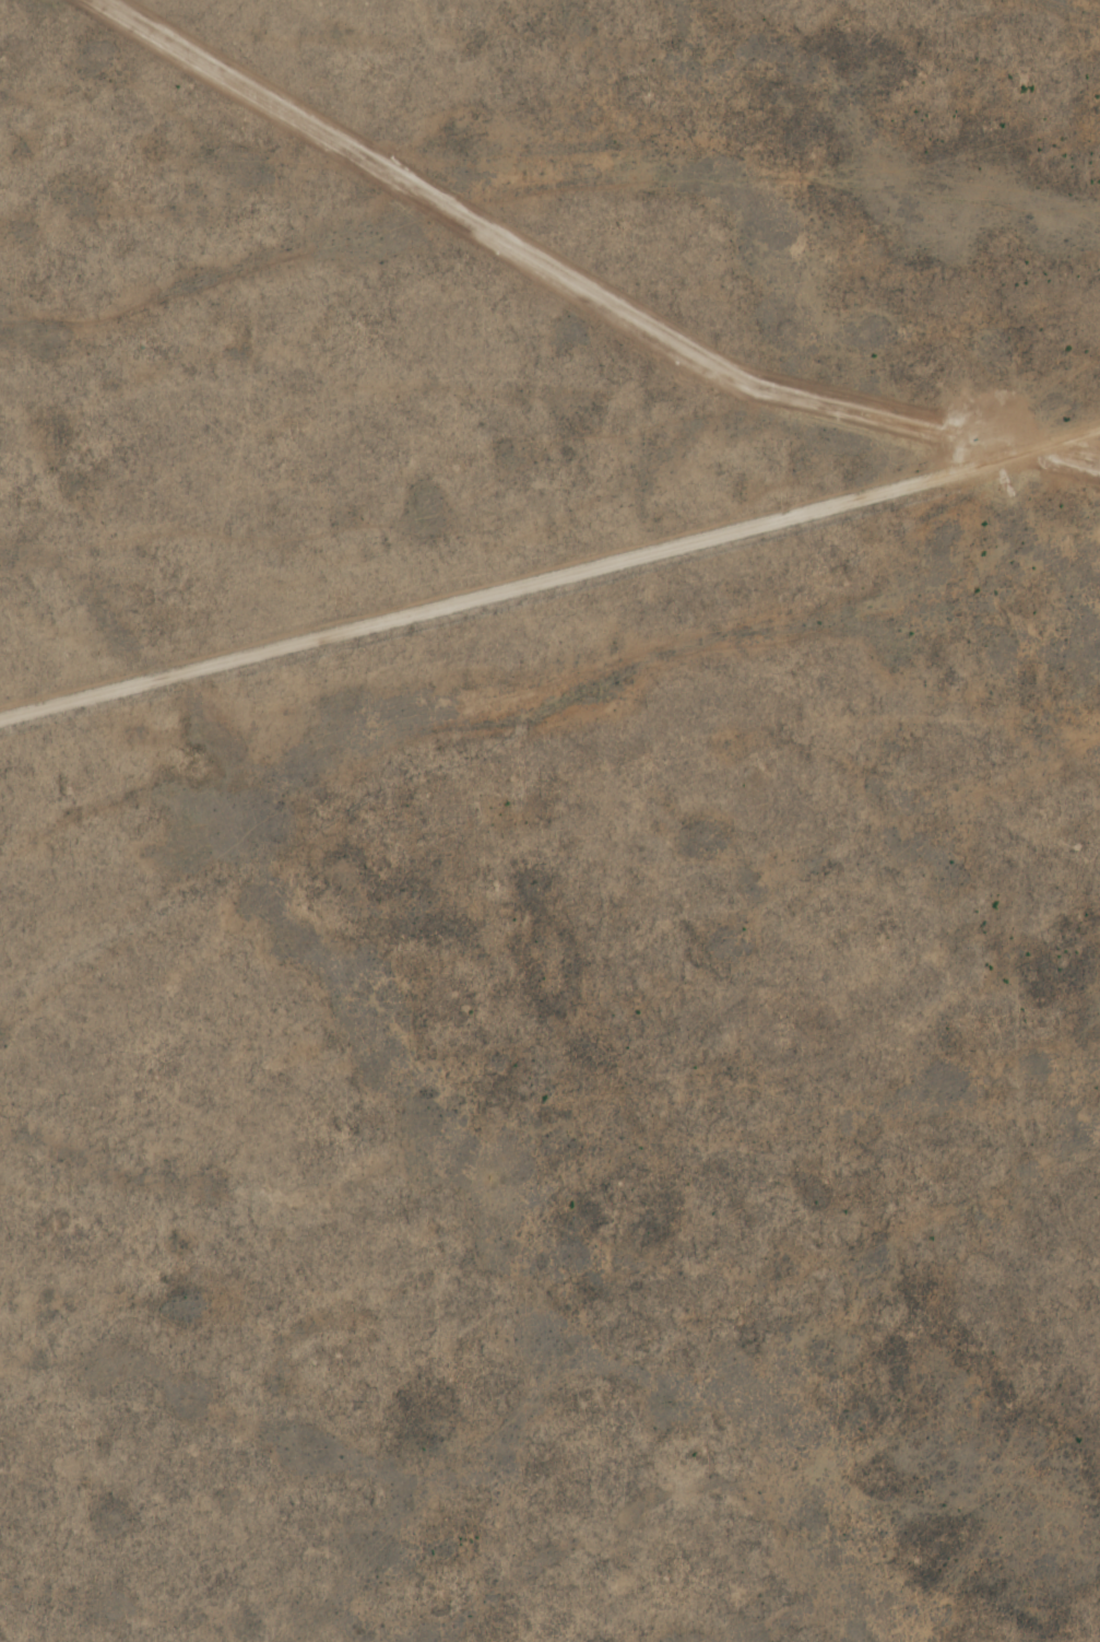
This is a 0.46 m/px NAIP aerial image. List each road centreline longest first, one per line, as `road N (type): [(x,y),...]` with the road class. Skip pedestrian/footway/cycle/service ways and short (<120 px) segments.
road 1 (residential): [(1099,430),(0,720)]

